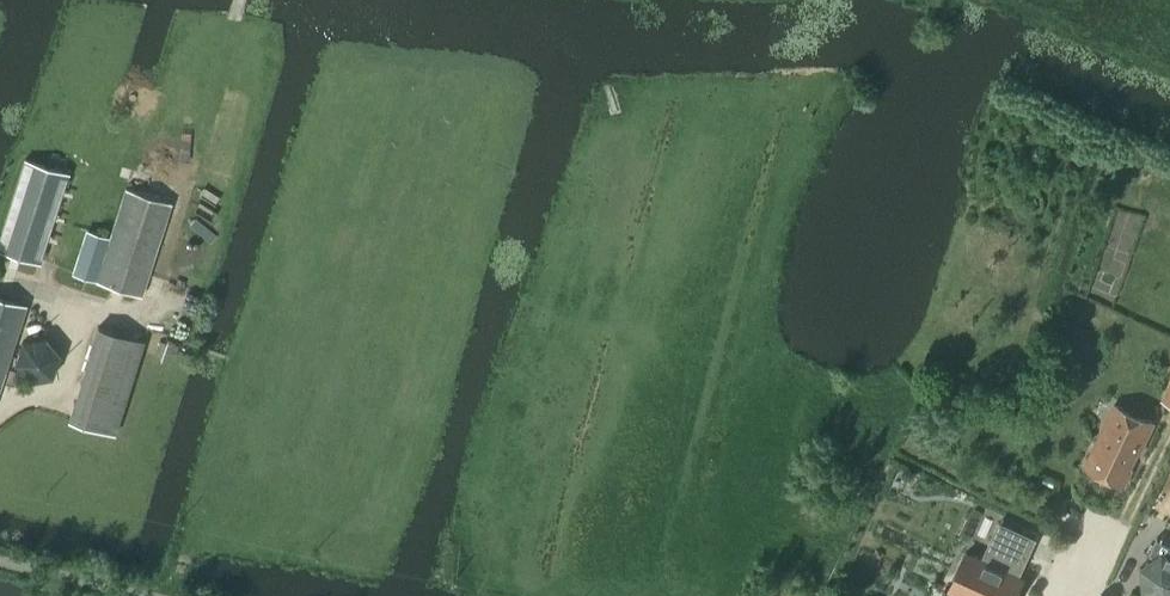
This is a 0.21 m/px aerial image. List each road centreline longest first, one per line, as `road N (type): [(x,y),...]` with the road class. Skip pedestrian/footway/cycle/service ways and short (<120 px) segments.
road 1 (unclassified): [(0,561),(160,595)]

